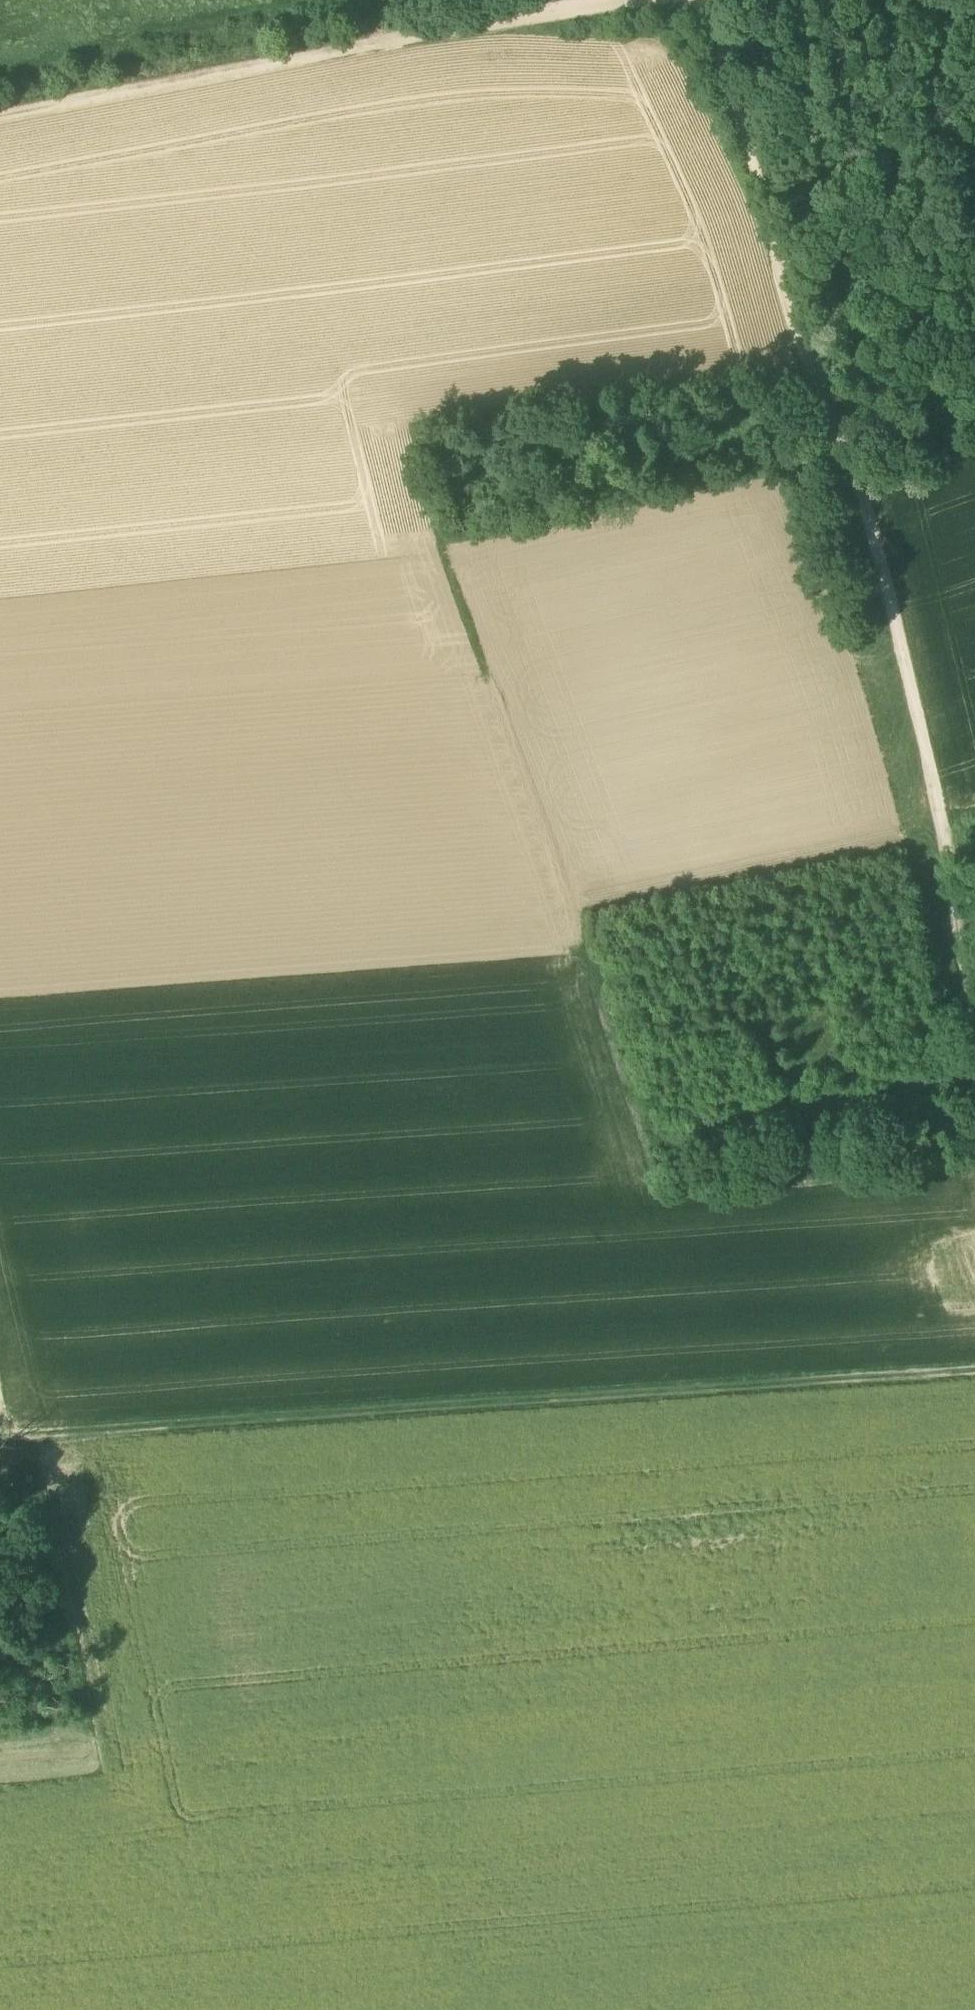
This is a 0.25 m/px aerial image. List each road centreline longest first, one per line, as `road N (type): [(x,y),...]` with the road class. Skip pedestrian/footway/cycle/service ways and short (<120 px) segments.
road 1 (track): [(698,0),(795,282),(903,640),(974,986)]
road 2 (track): [(0,1439),(974,1369)]
road 3 (track): [(651,0),(378,39),(0,114)]

